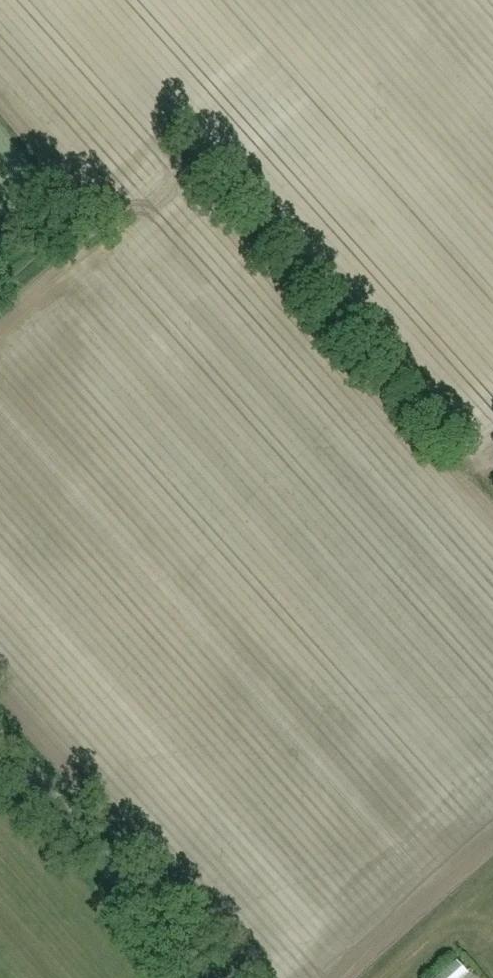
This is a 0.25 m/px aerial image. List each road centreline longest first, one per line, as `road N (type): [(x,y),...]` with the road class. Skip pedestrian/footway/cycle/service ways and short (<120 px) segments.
road 1 (tertiary): [(208,977),(0,741)]

